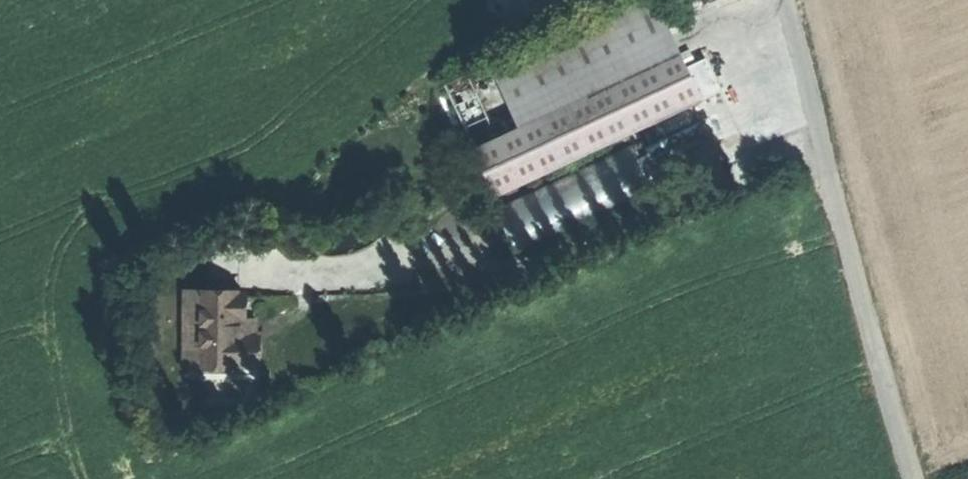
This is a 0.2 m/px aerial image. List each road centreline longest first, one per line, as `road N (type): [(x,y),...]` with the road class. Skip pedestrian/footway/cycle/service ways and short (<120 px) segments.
road 1 (unclassified): [(784,0),(912,478)]

